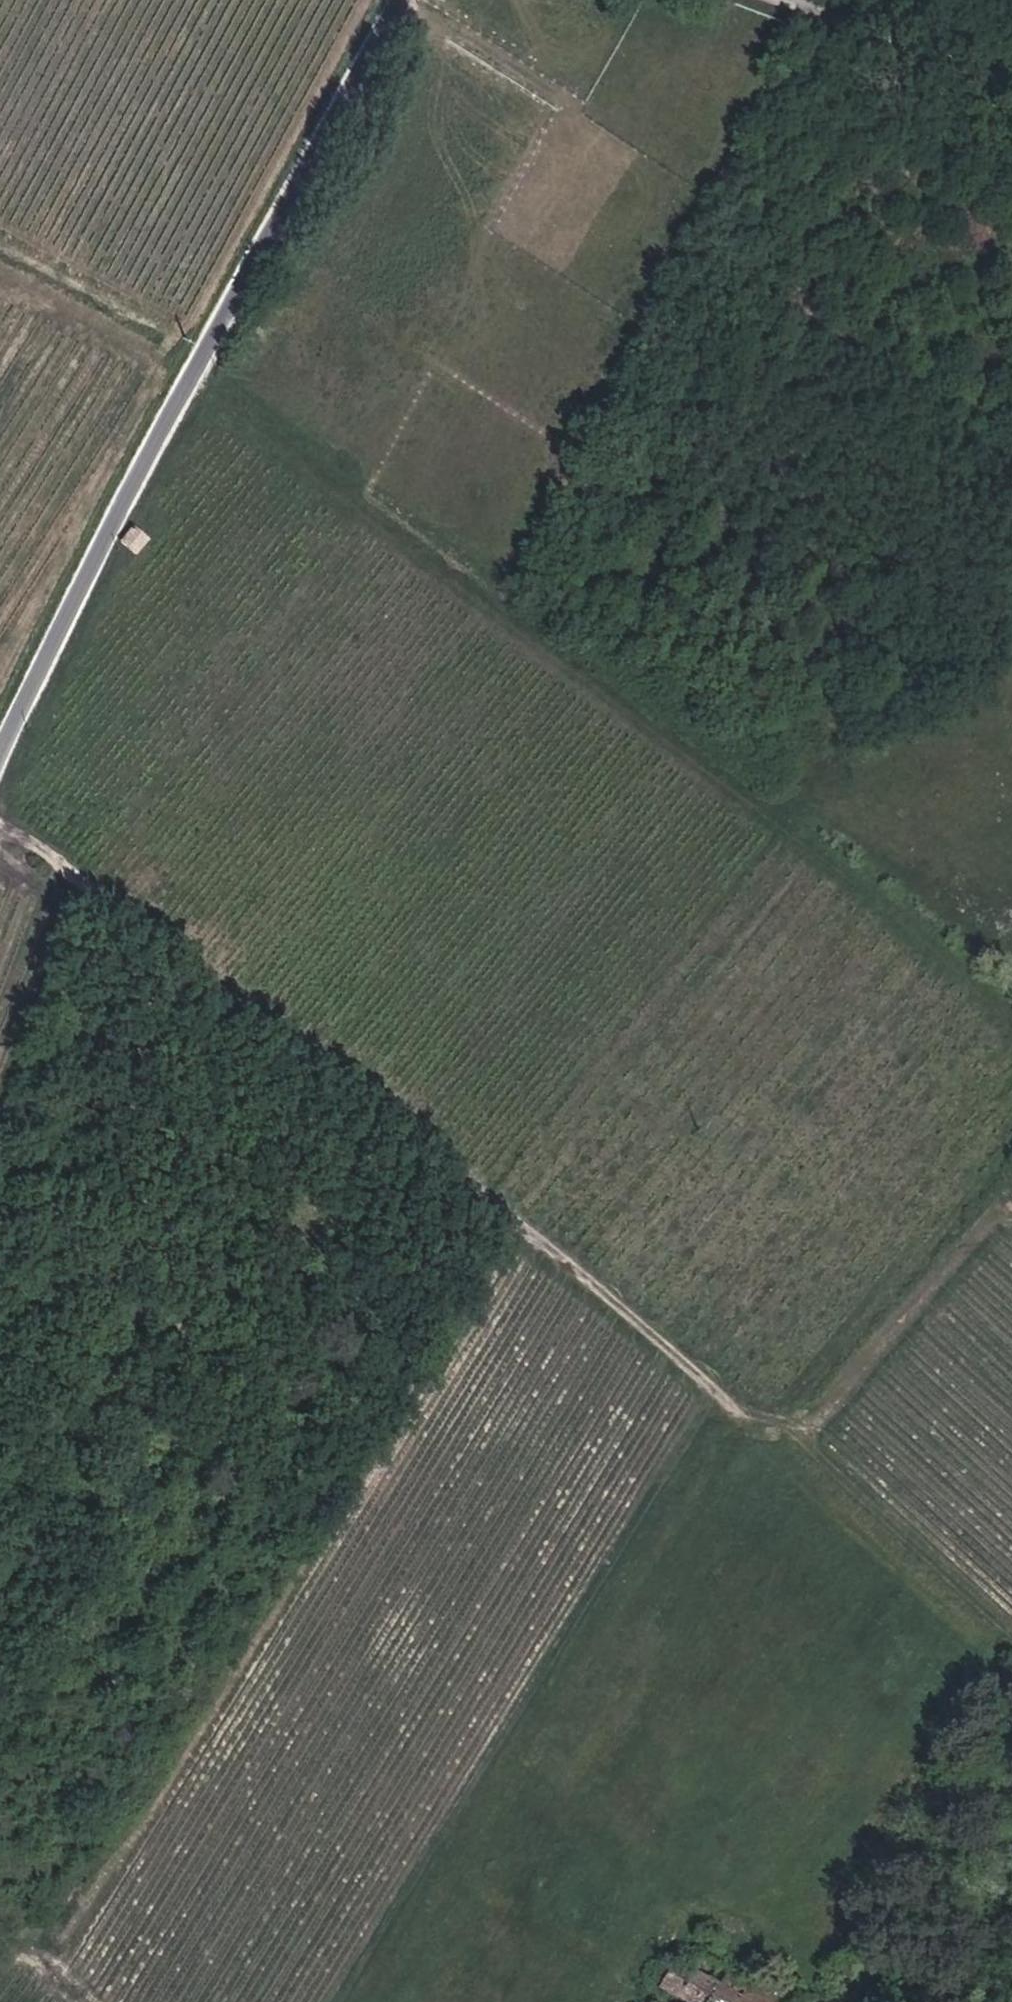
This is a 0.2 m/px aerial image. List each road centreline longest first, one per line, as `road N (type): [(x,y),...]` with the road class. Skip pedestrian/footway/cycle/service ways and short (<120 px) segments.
road 1 (residential): [(401,0),(69,610),(0,756)]
road 2 (residential): [(1011,86),(799,0)]

